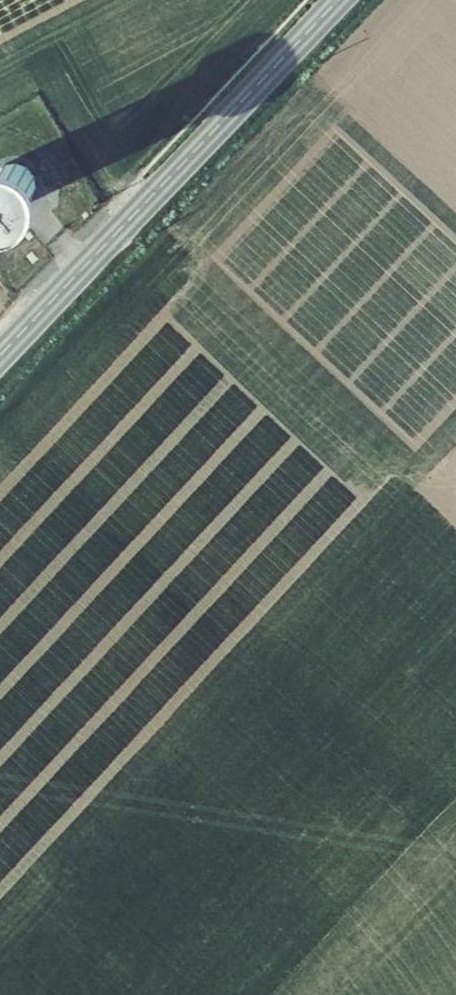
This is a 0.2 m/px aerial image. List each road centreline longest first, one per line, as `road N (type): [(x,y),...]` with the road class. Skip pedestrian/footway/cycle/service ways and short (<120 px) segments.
road 1 (secondary): [(337,0),(0,357)]

